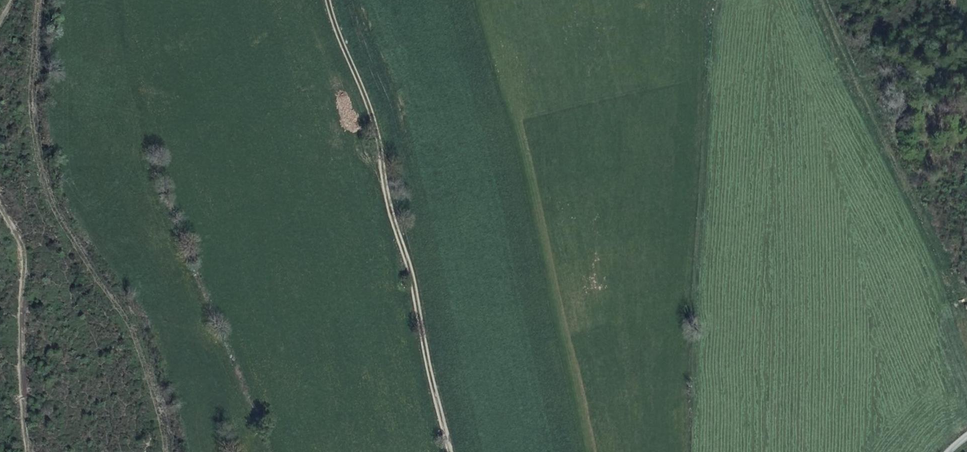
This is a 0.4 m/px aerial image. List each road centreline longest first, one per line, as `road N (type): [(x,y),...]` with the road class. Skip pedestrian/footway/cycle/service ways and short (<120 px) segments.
road 1 (track): [(451,451),(365,90),(334,0)]

